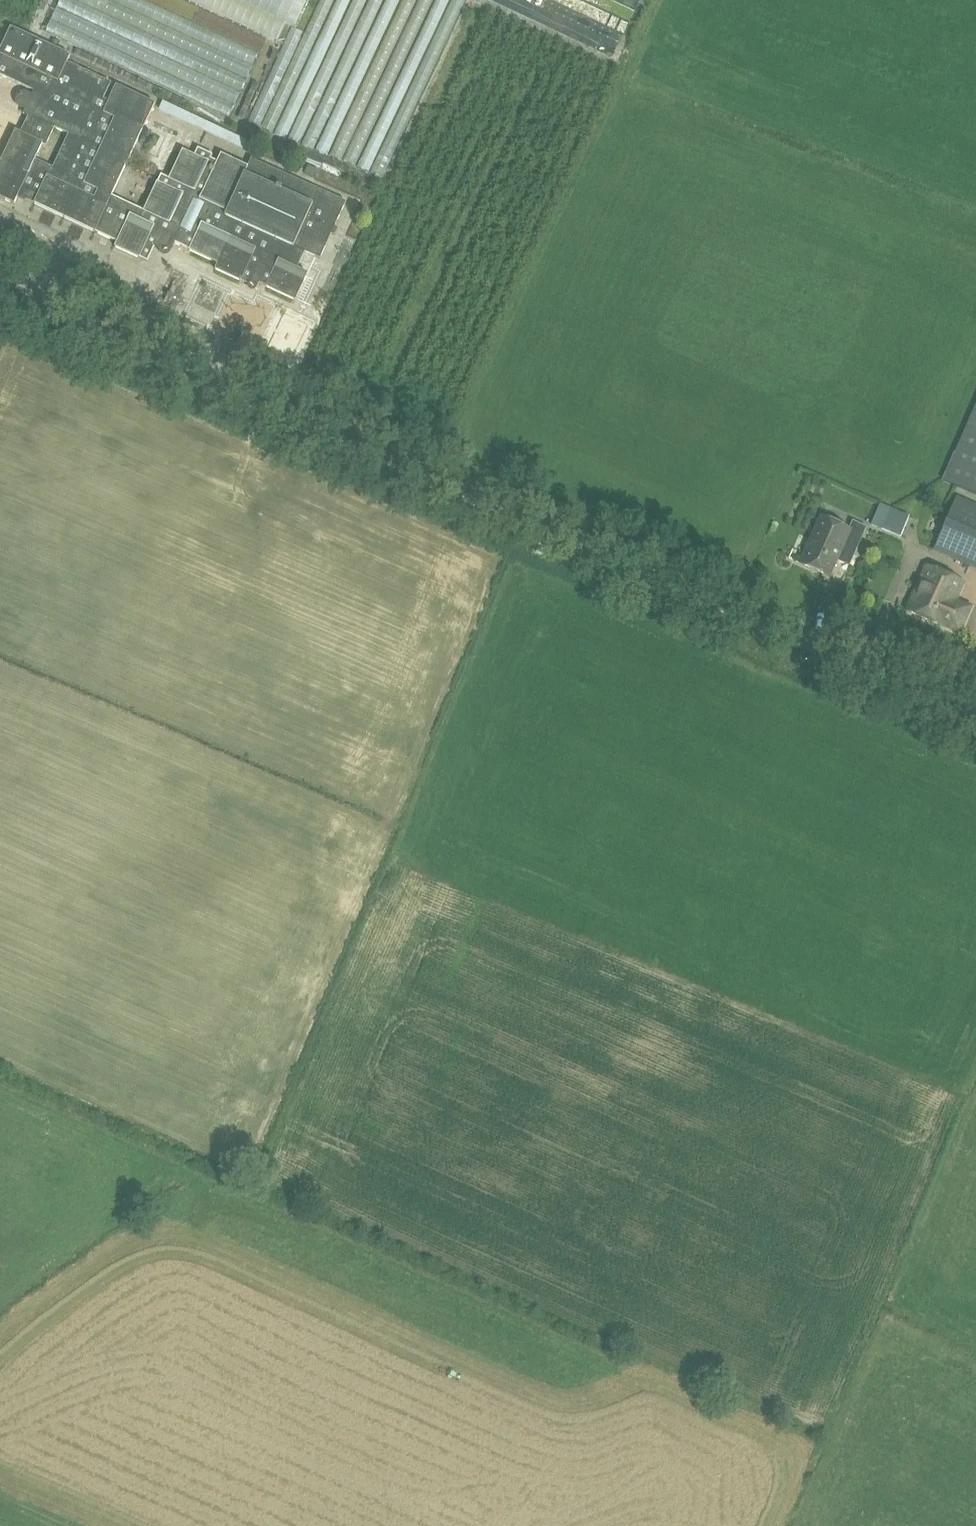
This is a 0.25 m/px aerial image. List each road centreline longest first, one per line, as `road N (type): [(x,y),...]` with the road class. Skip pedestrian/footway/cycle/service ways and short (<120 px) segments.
road 1 (tertiary): [(975,721),(0,286)]

